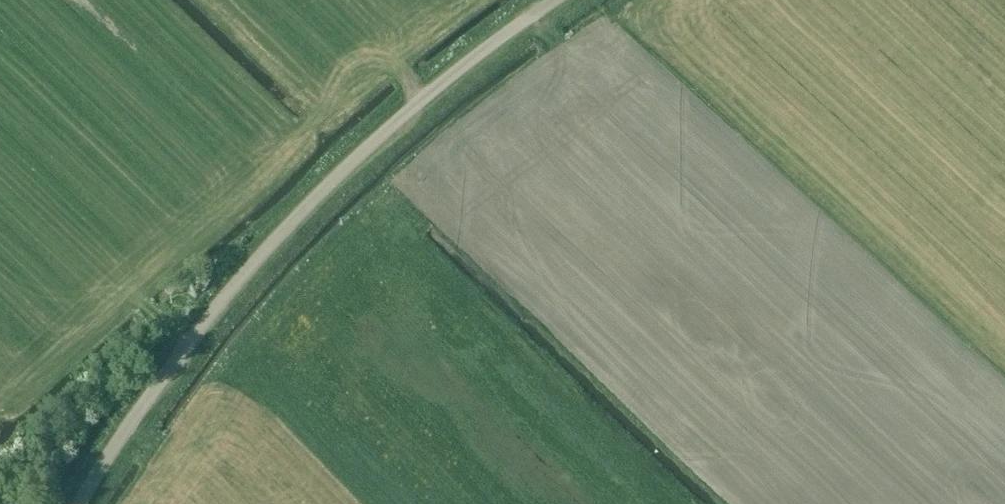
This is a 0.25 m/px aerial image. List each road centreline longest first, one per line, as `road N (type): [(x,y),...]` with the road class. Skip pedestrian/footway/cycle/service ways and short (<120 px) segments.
road 1 (unclassified): [(77,503),(161,379),(298,213),(416,102),(554,0)]

